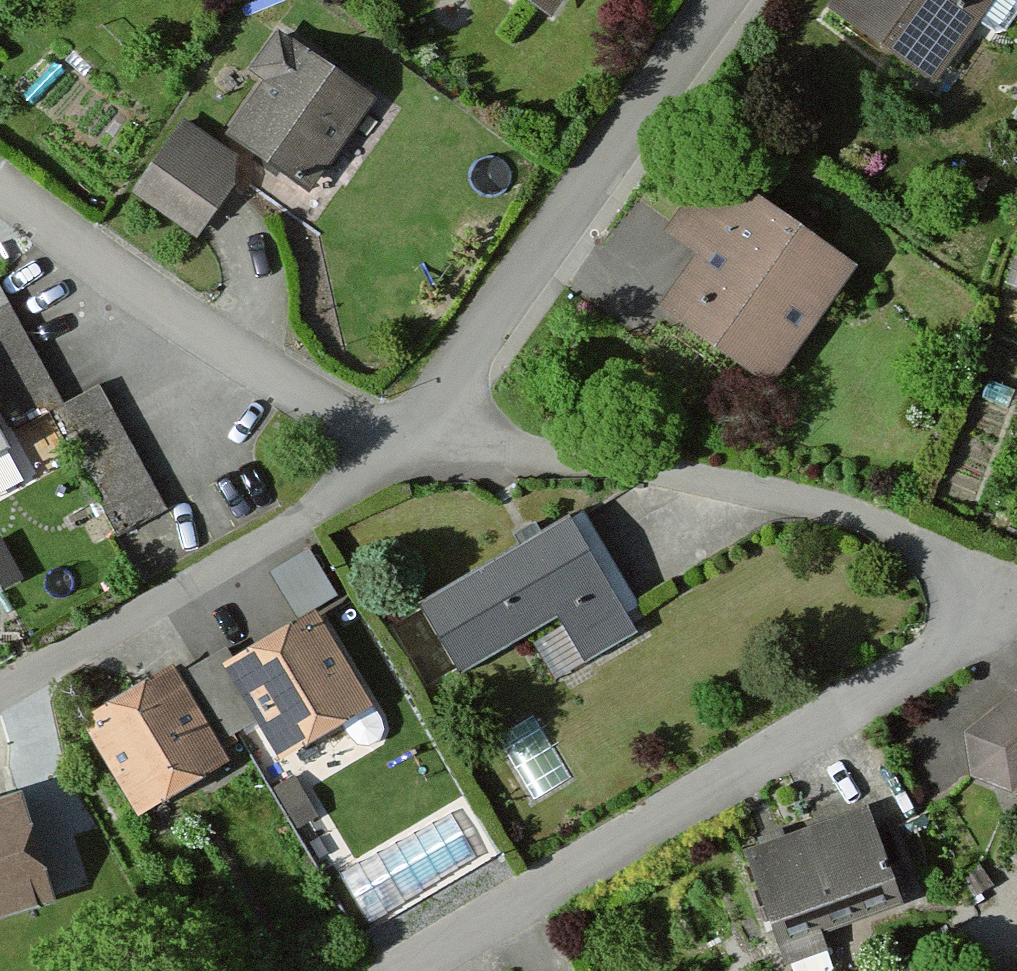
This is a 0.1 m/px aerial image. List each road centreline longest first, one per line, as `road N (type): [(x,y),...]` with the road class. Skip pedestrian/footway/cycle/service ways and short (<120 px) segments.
road 1 (residential): [(409,970),(938,653),(992,579)]
road 2 (residential): [(992,579),(817,503),(547,457),(422,447)]
road 3 (residential): [(422,447),(724,0)]
road 4 (residential): [(0,191),(221,348),(422,447)]
road 5 (residential): [(422,447),(0,696)]

